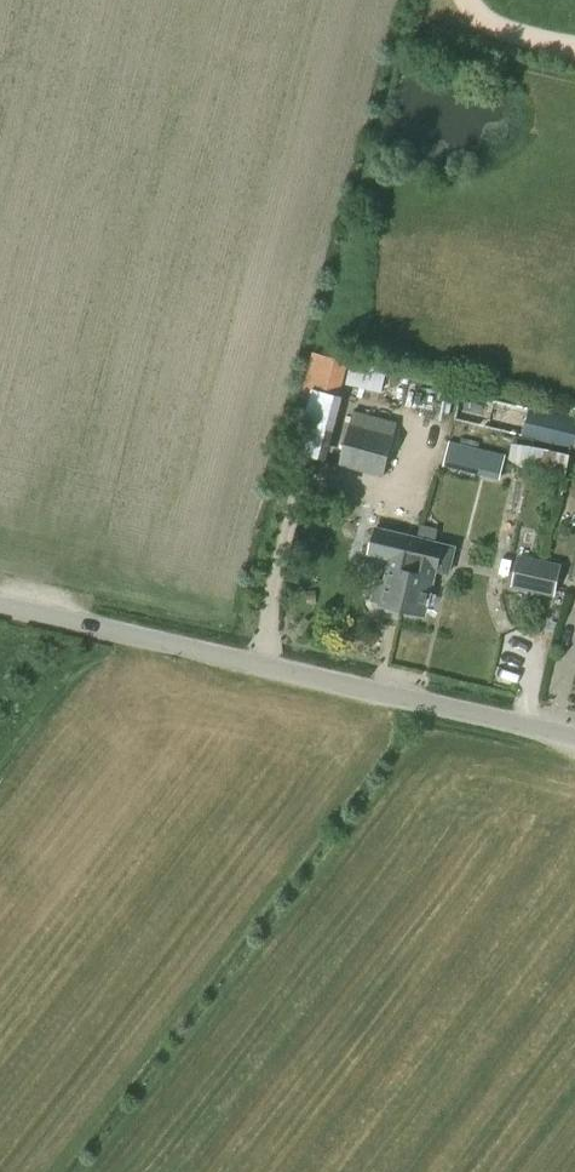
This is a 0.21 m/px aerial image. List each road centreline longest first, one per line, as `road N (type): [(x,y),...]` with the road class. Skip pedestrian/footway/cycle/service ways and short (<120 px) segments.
road 1 (unclassified): [(574,736),(0,603)]

